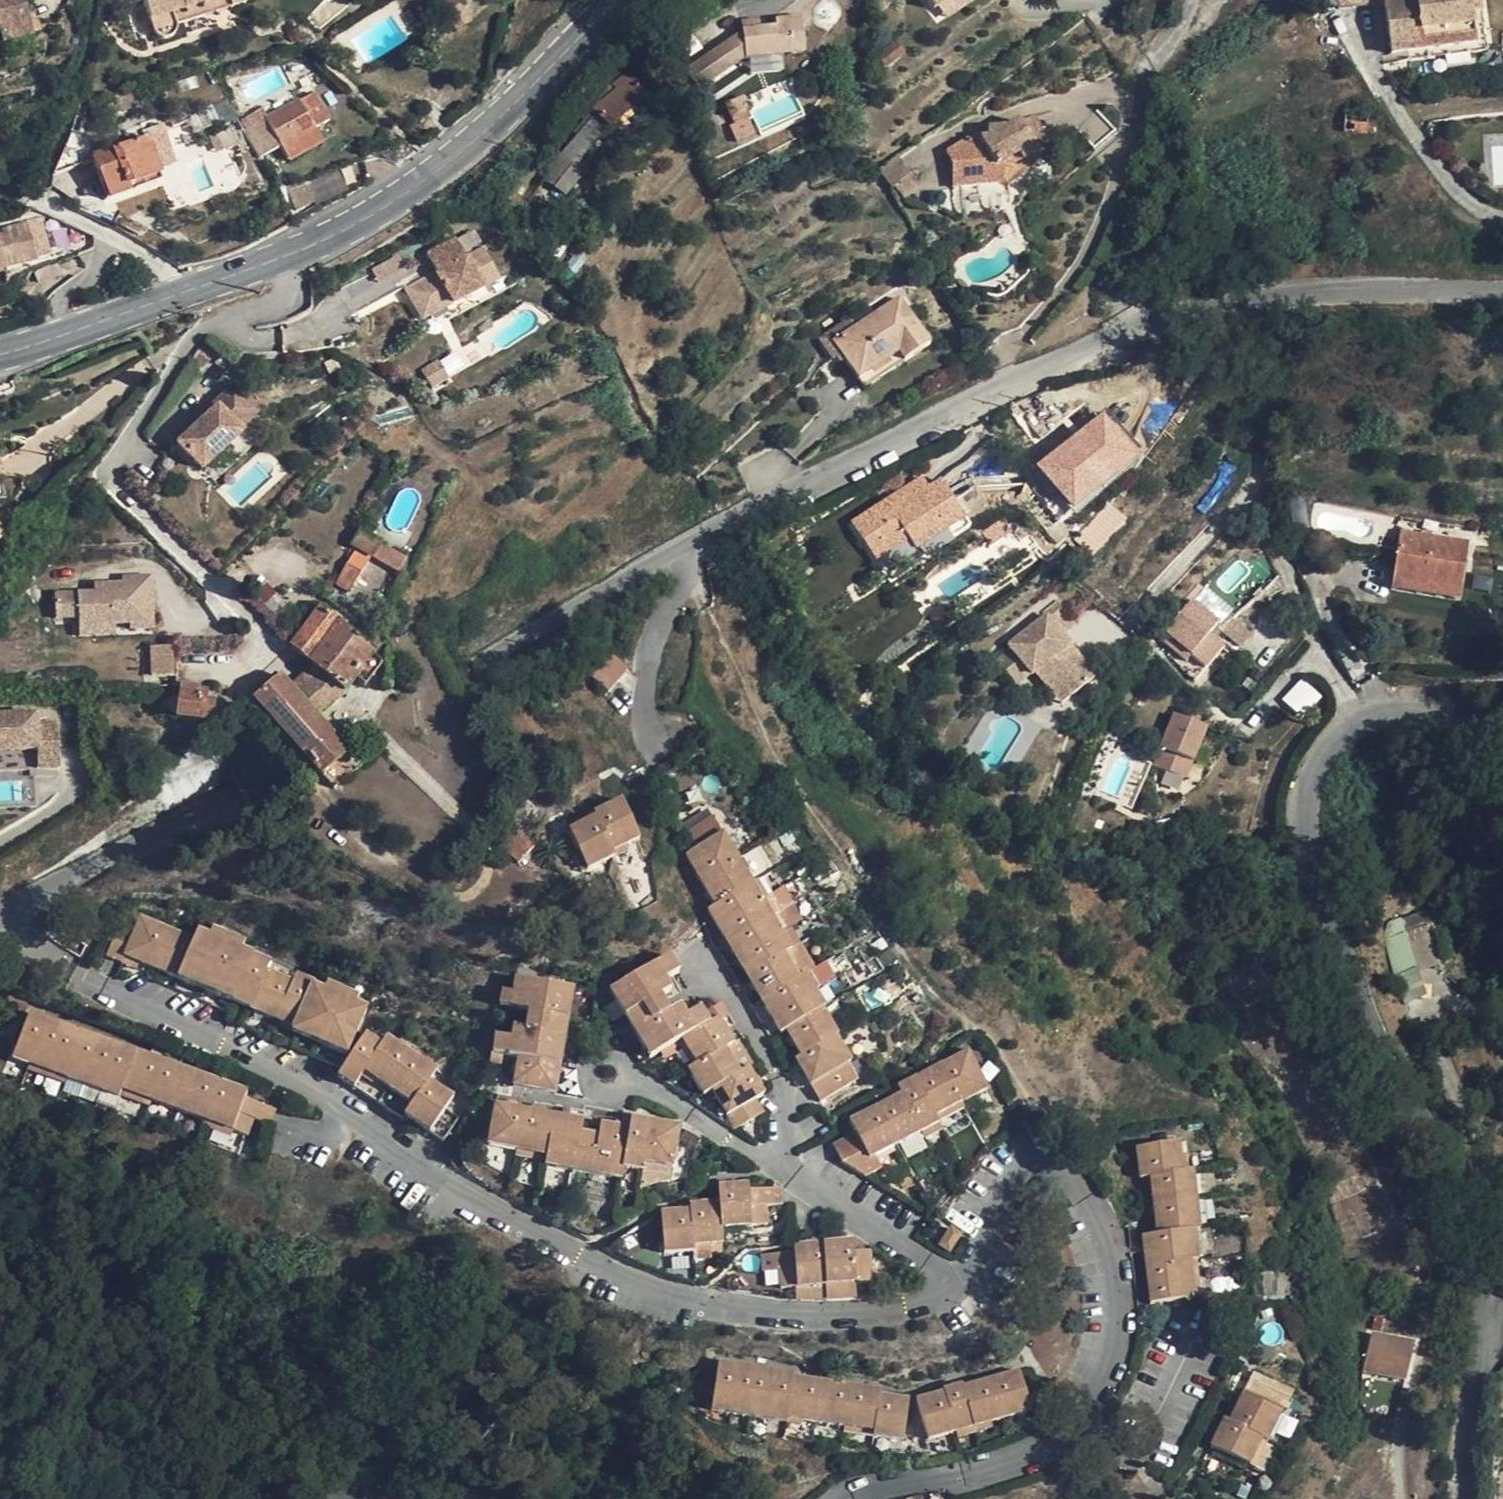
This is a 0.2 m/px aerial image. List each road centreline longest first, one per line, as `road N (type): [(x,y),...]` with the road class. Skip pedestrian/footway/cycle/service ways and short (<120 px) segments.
road 1 (residential): [(850,1498),(929,1489),(1046,1457),(1090,1410),(1115,1351),(1115,1270),(1100,1210),(1035,1163),(1012,1173),(982,1262),(954,1287),(904,1305),(853,1314),(724,1310),(651,1291),(488,1214),(296,1080),(159,1020),(33,944),(2,910)]
road 2 (unclassified): [(1502,291),(1286,289),(1081,351),(723,525),(2,910)]
road 3 (unclassified): [(1502,725),(1405,709),(1367,716),(1336,735),(1314,766),(1305,800),(1309,852),(1348,980),(1471,1239),(1480,1277),(1466,1498)]
road 4 (secondary): [(184,293),(287,256),(415,189),(618,0)]
road 5 (secondary): [(0,356),(184,293)]
road 6 (residential): [(42,199),(163,265),(184,293)]

